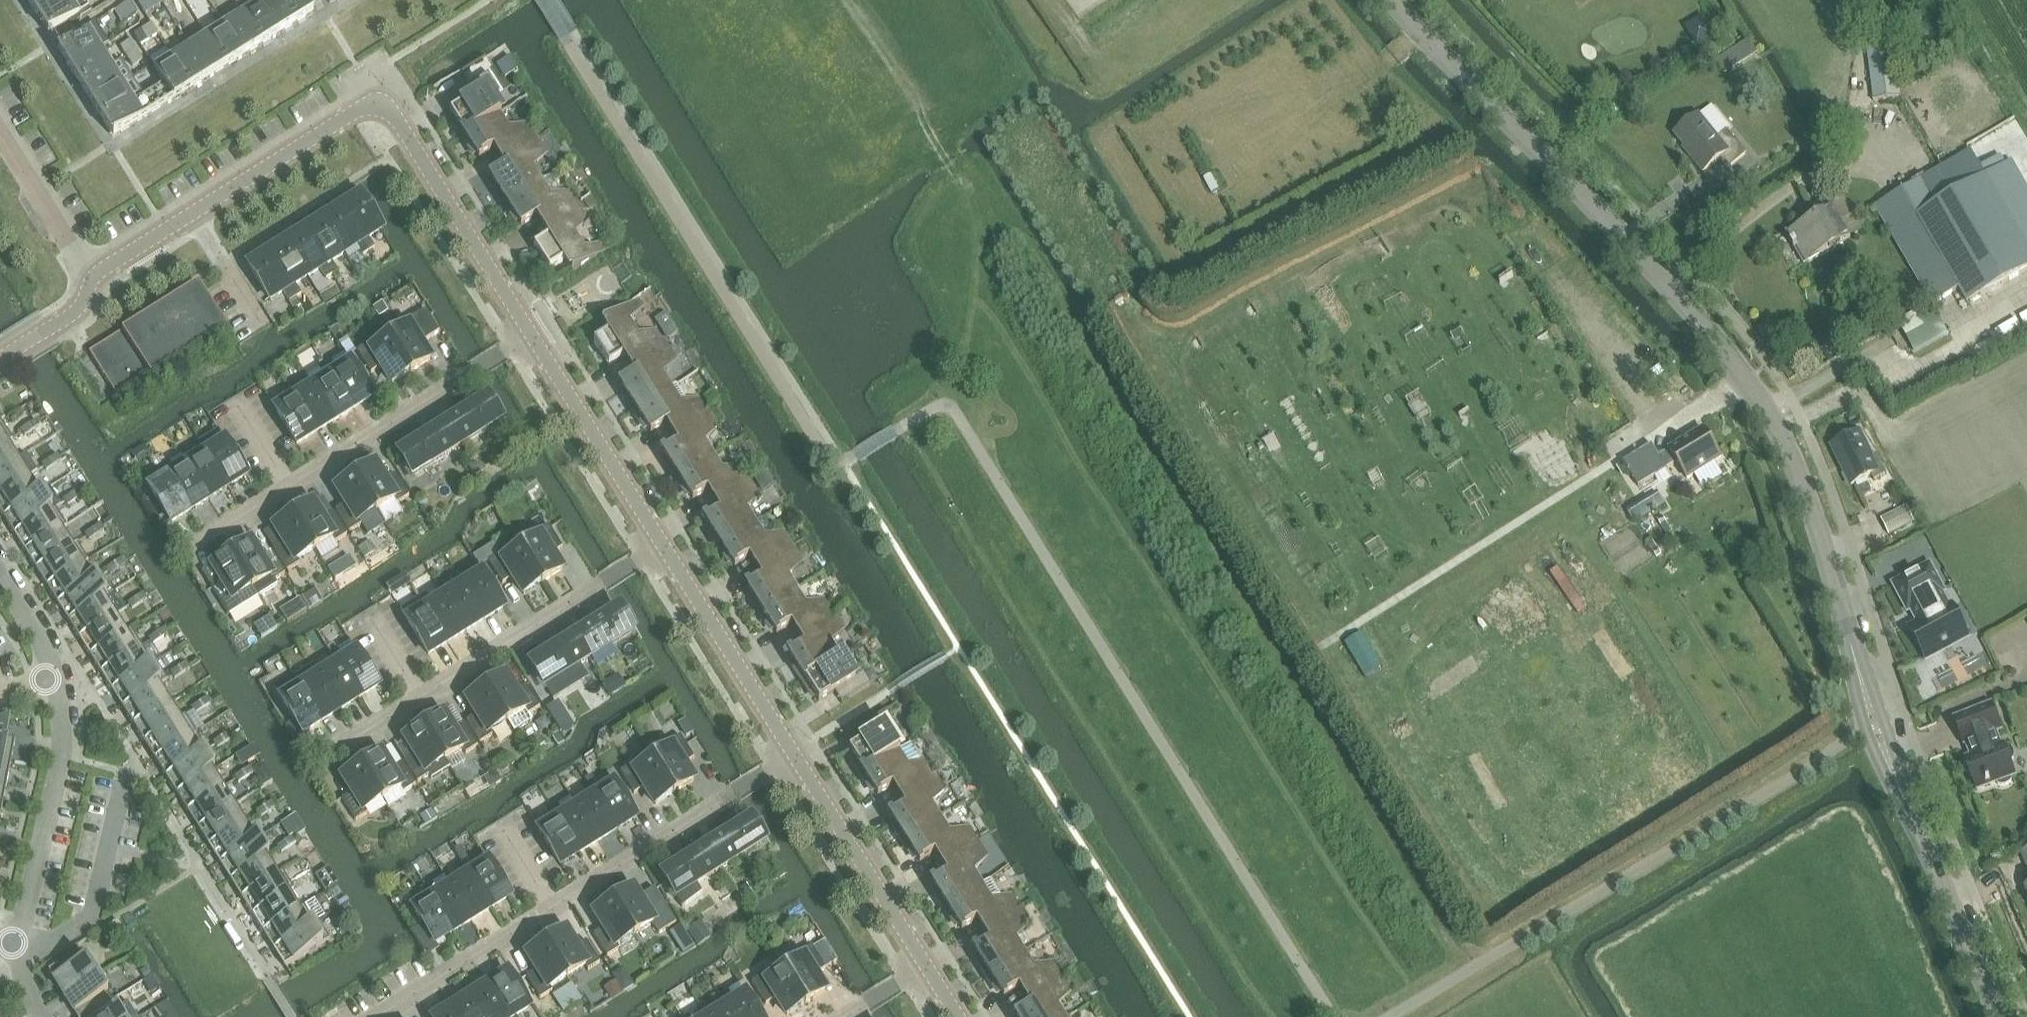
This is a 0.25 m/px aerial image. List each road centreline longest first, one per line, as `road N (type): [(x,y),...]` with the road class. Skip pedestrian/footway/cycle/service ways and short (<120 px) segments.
road 1 (track): [(1344,632),(1192,387),(1185,354),(1435,212),(1457,209),(1562,364),(1549,376),(1526,375),(1451,252),(1435,244),(1421,249),(1421,269),(1536,470),(1531,500),(1507,488),(1377,277),(1355,280),(1354,305),(1482,512),(1476,536),(1453,534),(1315,314),(1293,314),(1292,341),(1417,543),(1411,570),(1398,572),(1381,558),(1259,357),(1239,350),(1230,362),(1352,578),(1355,605),(1337,611)]
road 2 (tertiary): [(1998,1016),(1878,725),(1778,426),(1694,303),(1387,0)]
road 3 (tertiary): [(94,278),(376,104),(396,117),(532,335)]
road 4 (residential): [(791,753),(379,1016)]
road 5 (residential): [(665,546),(326,759)]
road 6 (residential): [(532,335),(194,545)]
road 7 (track): [(1317,650),(1608,464)]
road 8 (residential): [(17,942),(61,757),(58,685)]
road 9 (tertiary): [(791,753),(928,969)]
road 10 (tertiary): [(532,335),(665,546)]
road 11 (tertiary): [(665,546),(791,753)]
road 12 (residential): [(94,278),(0,133)]
road 13 (track): [(1744,375),(1608,464)]
road 14 (tertiary): [(0,360),(76,312),(94,278)]
road 15 (track): [(1562,364),(1592,413),(1582,442),(1583,467),(1593,473)]

